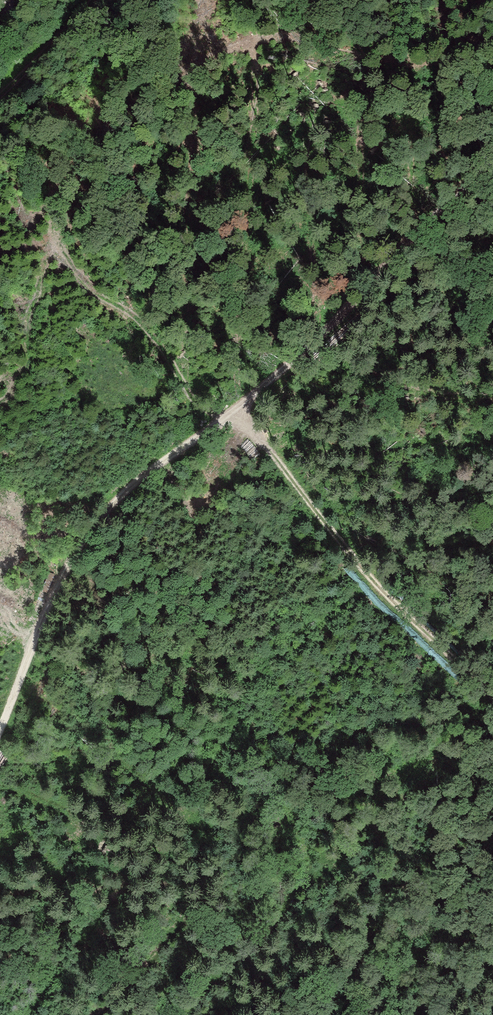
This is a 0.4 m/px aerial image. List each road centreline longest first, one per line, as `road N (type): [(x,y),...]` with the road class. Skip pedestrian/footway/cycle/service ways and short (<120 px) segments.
road 1 (track): [(492,178),(404,246),(331,326),(236,410),(115,496),(64,577),(0,721)]
road 2 (track): [(236,410),(370,578),(492,697)]

